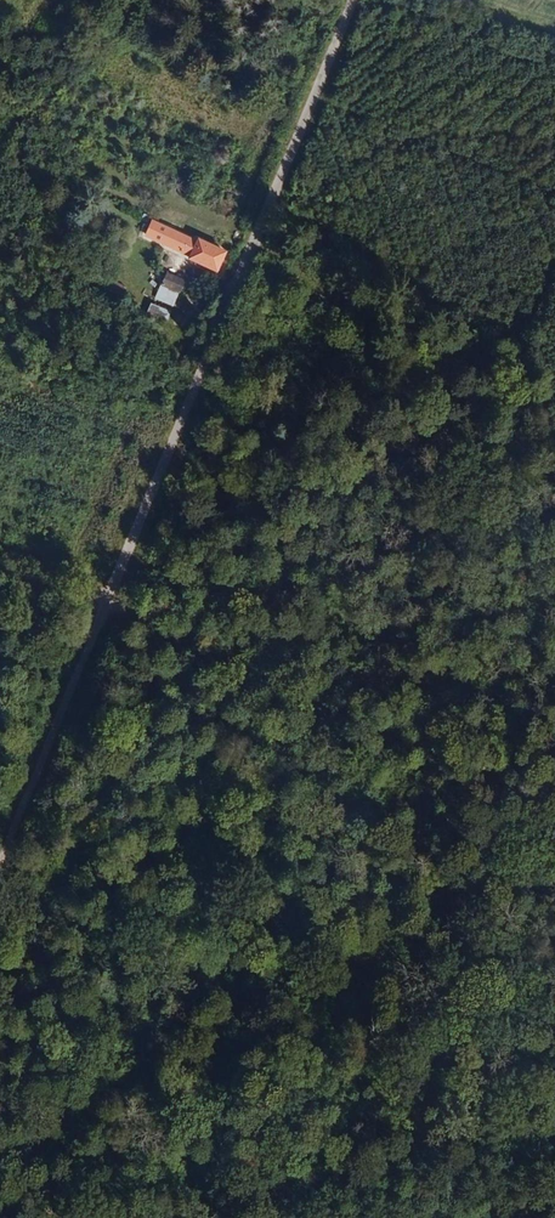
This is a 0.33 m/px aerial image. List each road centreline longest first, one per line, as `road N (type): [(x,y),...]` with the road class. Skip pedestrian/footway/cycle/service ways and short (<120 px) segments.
road 1 (unclassified): [(0,864),(356,0)]
road 2 (track): [(105,609),(554,804)]

